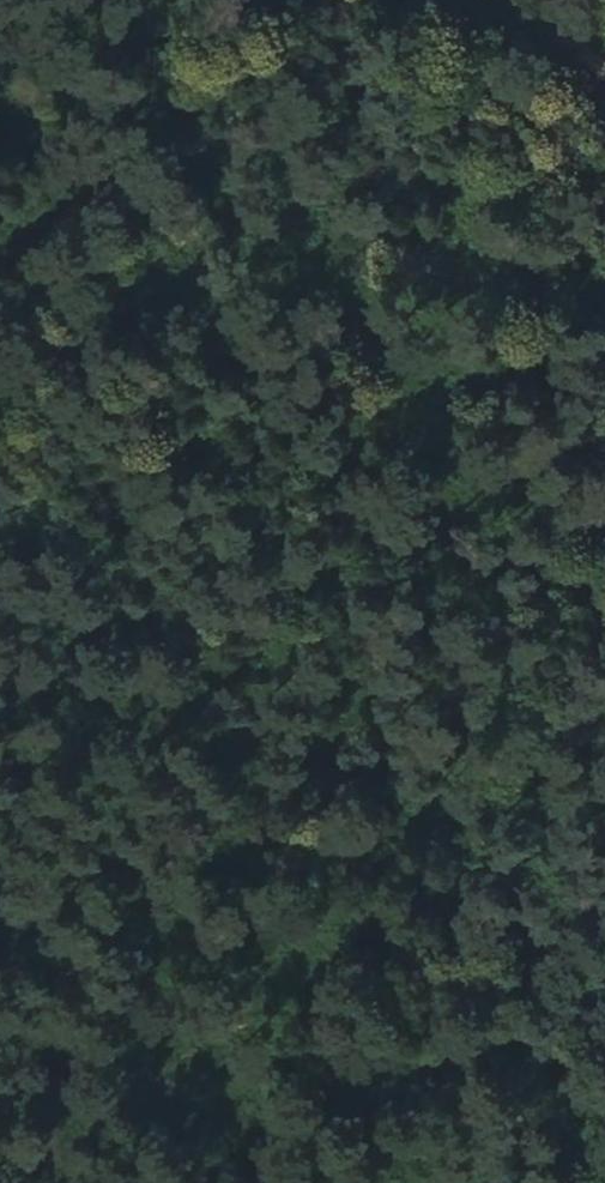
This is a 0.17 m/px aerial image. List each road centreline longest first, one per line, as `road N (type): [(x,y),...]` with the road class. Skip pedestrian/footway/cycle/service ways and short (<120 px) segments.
road 1 (track): [(515,0),(604,83)]

